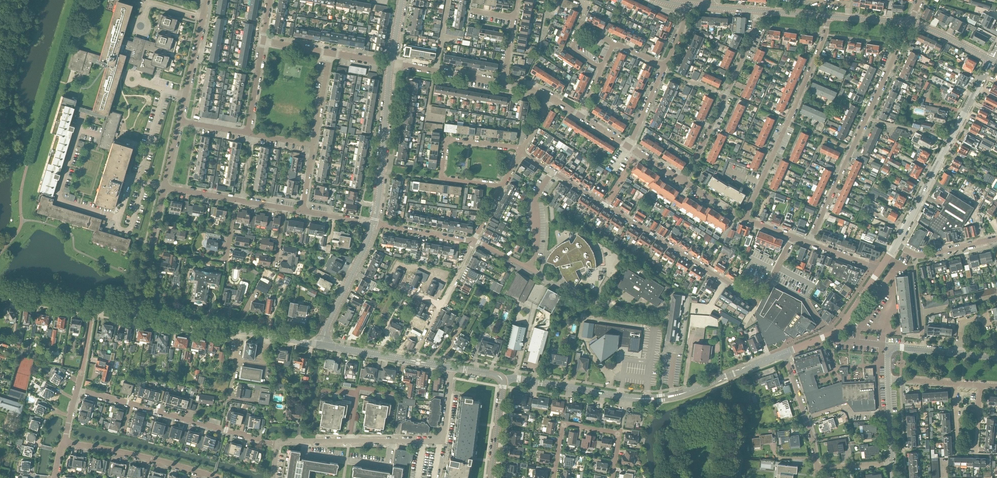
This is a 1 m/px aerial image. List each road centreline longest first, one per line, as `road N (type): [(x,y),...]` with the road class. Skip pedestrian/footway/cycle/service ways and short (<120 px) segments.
road 1 (residential): [(552,171),(760,302),(793,237)]
road 2 (residential): [(784,353),(658,398),(502,380)]
road 3 (residential): [(744,219),(828,17)]
road 4 (residential): [(523,148),(446,140),(441,179),(502,187)]
road 5 (residential): [(552,171),(535,197),(530,269),(473,242)]
road 6 (tertiary): [(374,223),(391,63)]
road 7 (residential): [(63,444),(217,477)]
road 8 (residential): [(612,477),(620,433),(563,424),(555,477)]
road 9 (residential): [(132,404),(278,444)]
road 10 (residential): [(956,384),(957,448),(966,450),(976,448),(980,386)]
road 11 (residential): [(136,313),(0,290)]
road 12 (residential): [(809,243),(866,118)]
road 13 (tertiary): [(323,345),(374,223)]
road 14 (tertiary): [(451,367),(323,345)]
road 15 (residential): [(136,313),(164,188)]
road 16 (residential): [(390,441),(443,439),(451,367)]
road 17 (residential): [(179,121),(208,0)]
road 18 (residential): [(417,351),(473,242)]
road 19 (residential): [(307,441),(306,455),(386,467),(390,441)]

